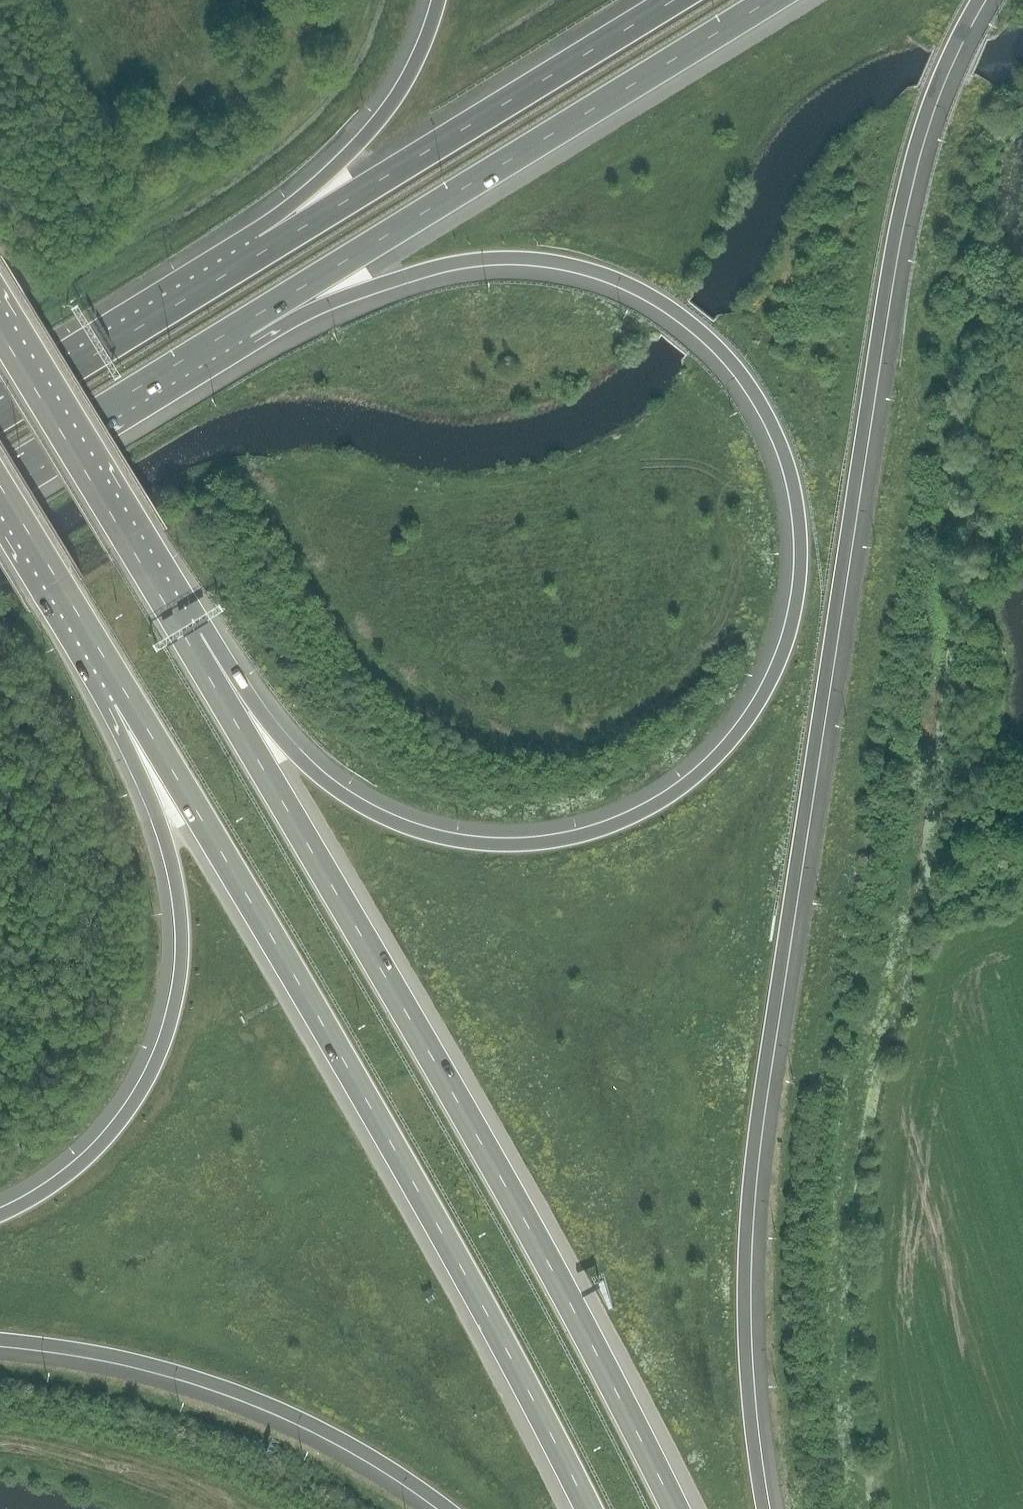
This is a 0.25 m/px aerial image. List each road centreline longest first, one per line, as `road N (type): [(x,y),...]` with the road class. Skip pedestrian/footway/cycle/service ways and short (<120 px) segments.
road 1 (motorway): [(241,326),(422,270),(483,259),(571,265),(619,280),(709,337),(769,417),(798,495),(801,598),(771,684),(696,778),(636,818),(576,838),(523,845),(414,831),(338,792),(188,639)]
road 2 (motorway): [(763,1508),(744,1329),(754,1140),(892,247),(937,84),(979,0)]
road 3 (trunk): [(676,1508),(576,1312),(188,639)]
road 4 (trunk): [(130,699),(446,1239),(589,1508)]
road 5 (motorway): [(241,326),(771,0)]
road 6 (motorway): [(130,699),(183,915),(169,1031),(153,1074),(97,1148),(0,1214)]
road 7 (motorway): [(676,0),(257,257)]
road 8 (motorway): [(0,1342),(145,1361),(213,1382),(350,1443),(449,1508)]
road 9 (trunk): [(188,639),(0,331)]
road 10 (motorway): [(440,0),(412,72),(388,108),(257,257)]
road 11 (motorway): [(257,257),(0,415)]
road 12 (motorway): [(0,475),(241,326)]
road 13 (trunk): [(0,485),(130,699)]

